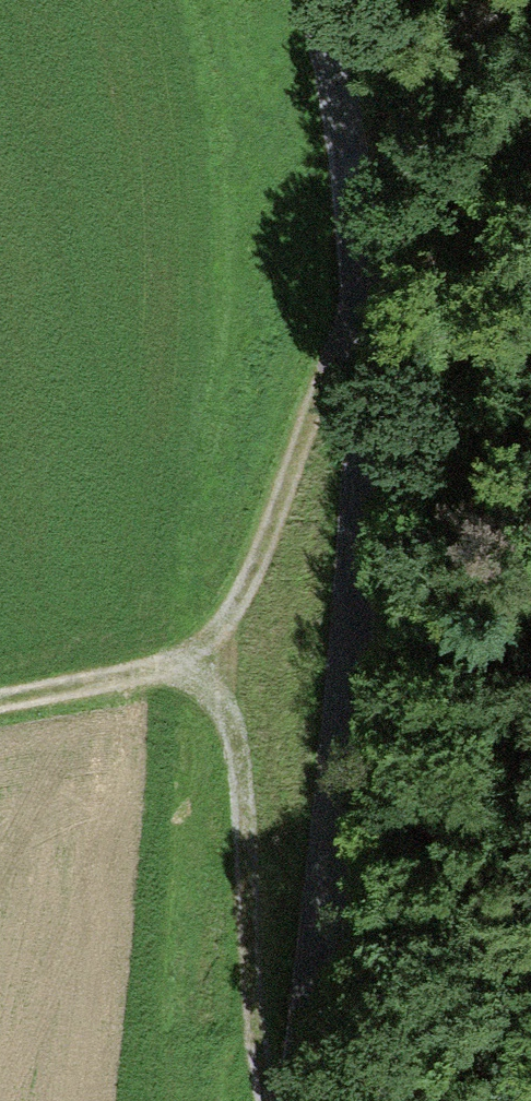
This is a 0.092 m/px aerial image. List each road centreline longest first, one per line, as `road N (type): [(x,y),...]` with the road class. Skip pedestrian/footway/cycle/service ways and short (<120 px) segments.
road 1 (unclassified): [(311,0),(364,189),(365,343),(352,654),(283,1100)]
road 2 (track): [(0,698),(167,666),(230,701),(265,1100)]
road 3 (track): [(365,343),(247,604),(167,666)]
road 4 (track): [(508,0),(454,48),(364,189)]

